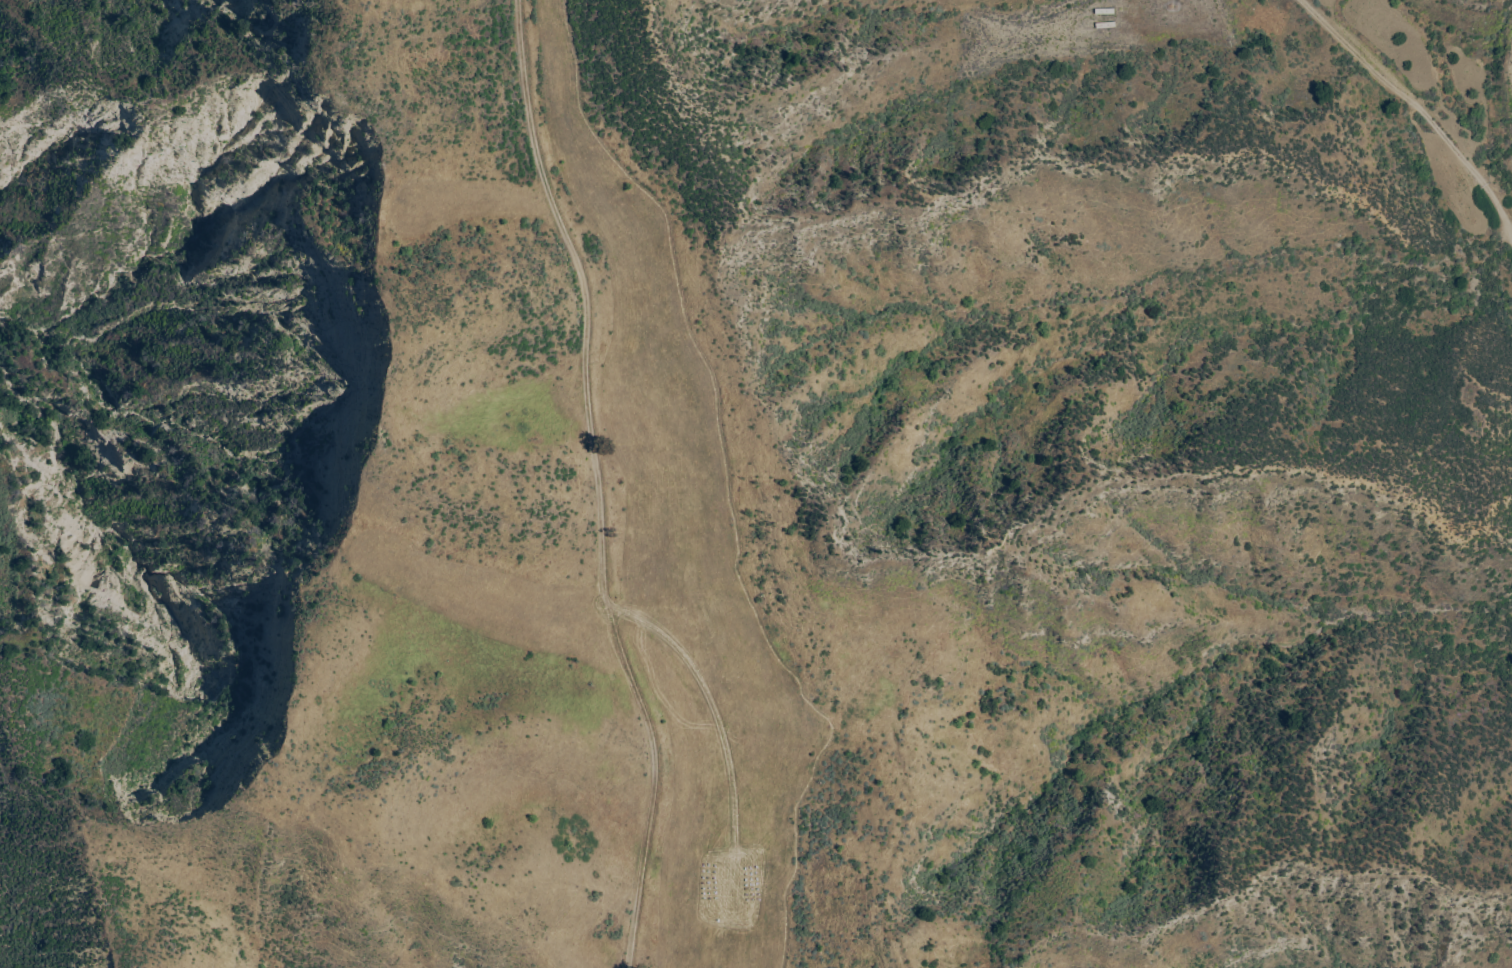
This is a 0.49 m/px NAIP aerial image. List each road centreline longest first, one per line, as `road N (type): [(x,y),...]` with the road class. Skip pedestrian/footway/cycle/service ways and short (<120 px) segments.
road 1 (track): [(513,0),(539,182),(581,277),(606,599),(652,739),(655,777),(627,967)]
road 2 (track): [(1511,240),(1490,199),(1411,106),(1300,0)]

